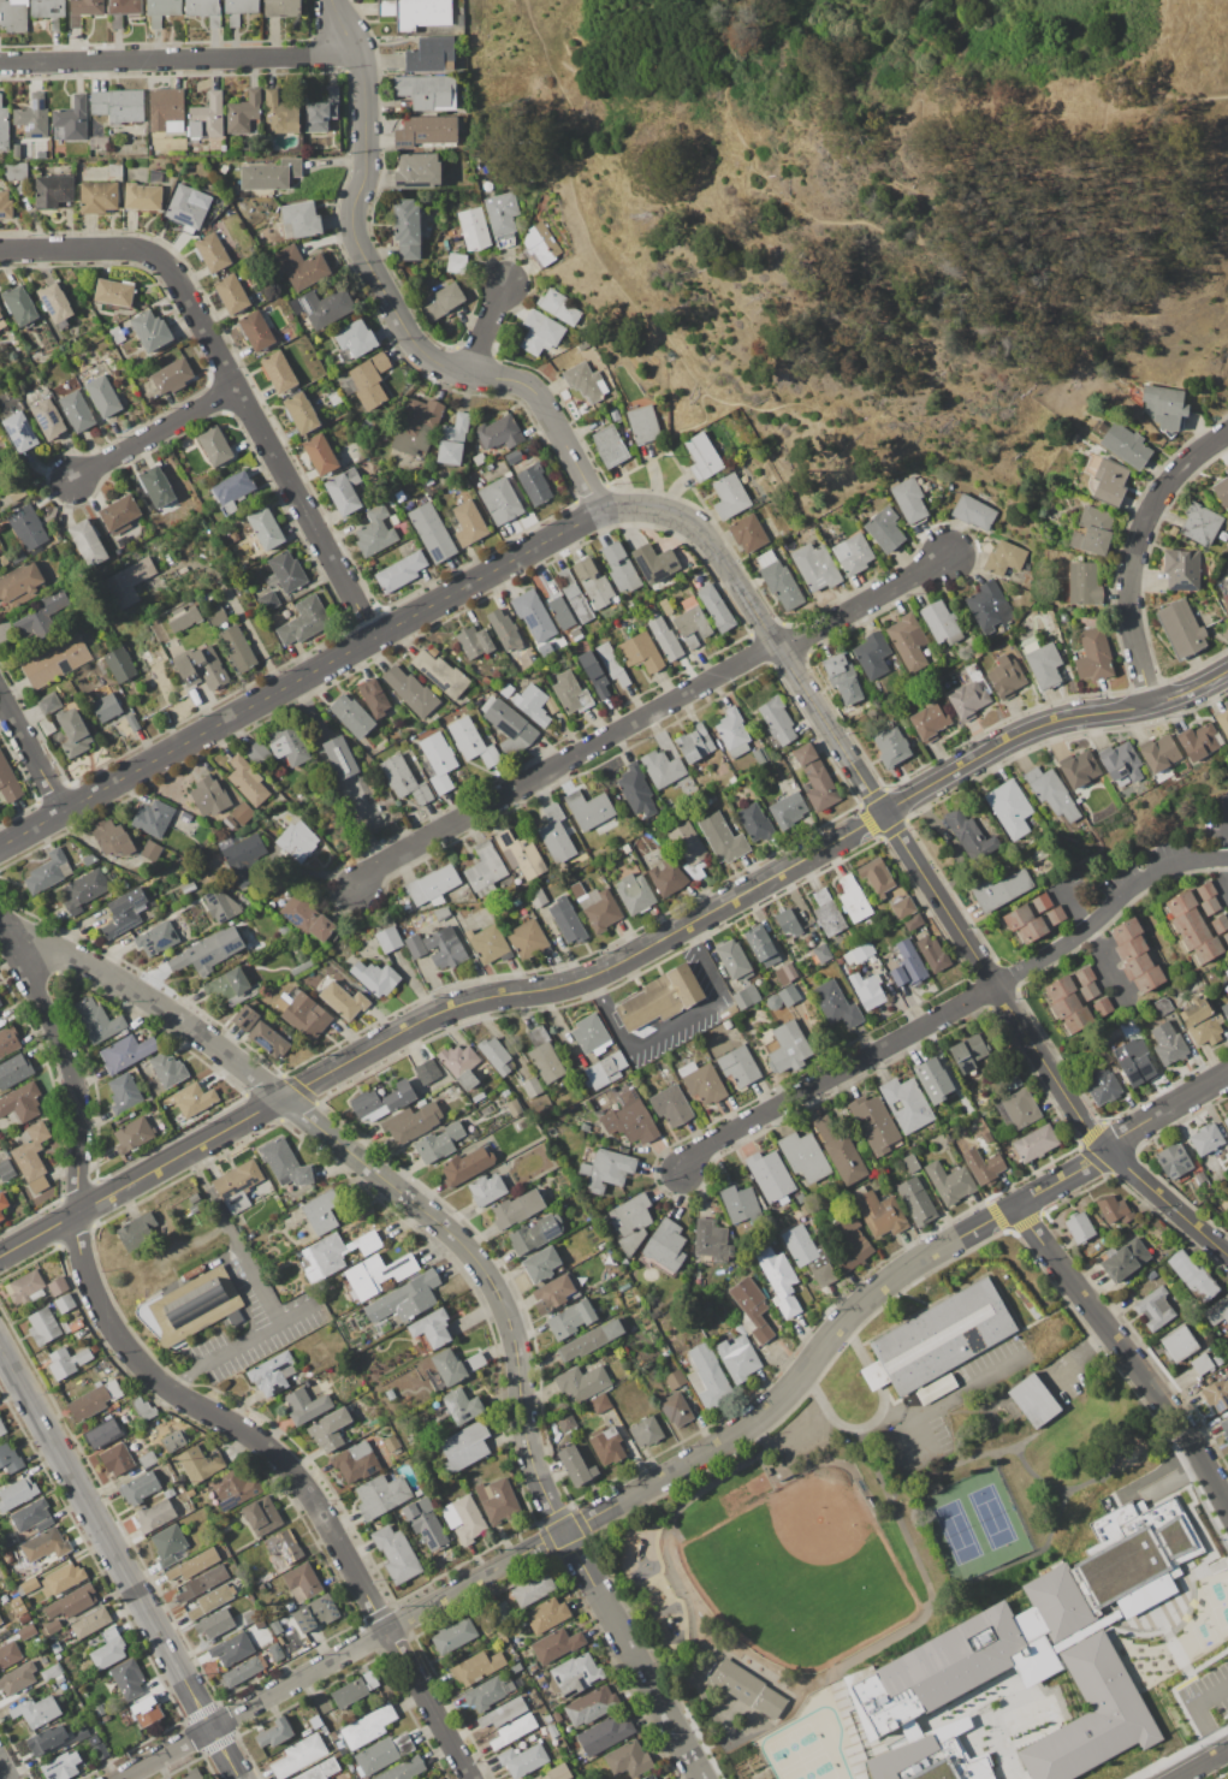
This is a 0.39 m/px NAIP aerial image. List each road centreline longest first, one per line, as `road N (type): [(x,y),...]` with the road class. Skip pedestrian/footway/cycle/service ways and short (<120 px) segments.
road 1 (tertiary): [(0,1257),(438,1014),(613,968),(1015,737),(1170,700),(1227,673)]
road 2 (residential): [(121,1778),(754,1423),(880,1287),(1227,1073)]
road 3 (residential): [(701,1778),(535,1472),(512,1332),(476,1259),(155,1002),(70,957),(13,947),(0,926)]
road 4 (residential): [(469,1778),(312,1496),(254,1437),(158,1380),(109,1326),(77,1237),(76,1083),(13,947)]
road 5 (residential): [(1227,1255),(1091,1134),(711,544),(663,510)]
road 6 (residential): [(0,848),(603,512),(663,510)]
road 7 (residential): [(603,512),(535,389),(433,360),(358,241),(354,223),(368,178),(367,81),(333,0)]
road 8 (residential): [(374,638),(177,275),(155,255),(130,249),(0,251)]
road 9 (tertiary): [(240,1778),(0,1351)]
road 10 (residential): [(358,890),(380,866),(781,648)]
road 11 (residential): [(1227,1510),(1123,1347),(1014,1206)]
road 12 (residential): [(995,986),(711,1141),(683,1170)]
road 13 (residential): [(0,64),(357,51)]
road 14 (residential): [(1152,705),(1129,619),(1133,553),(1176,475),(1227,433)]
road 15 (residential): [(781,648),(951,556)]
road 16 (residential): [(238,391),(73,480)]
road 17 (residential): [(64,812),(0,696)]

